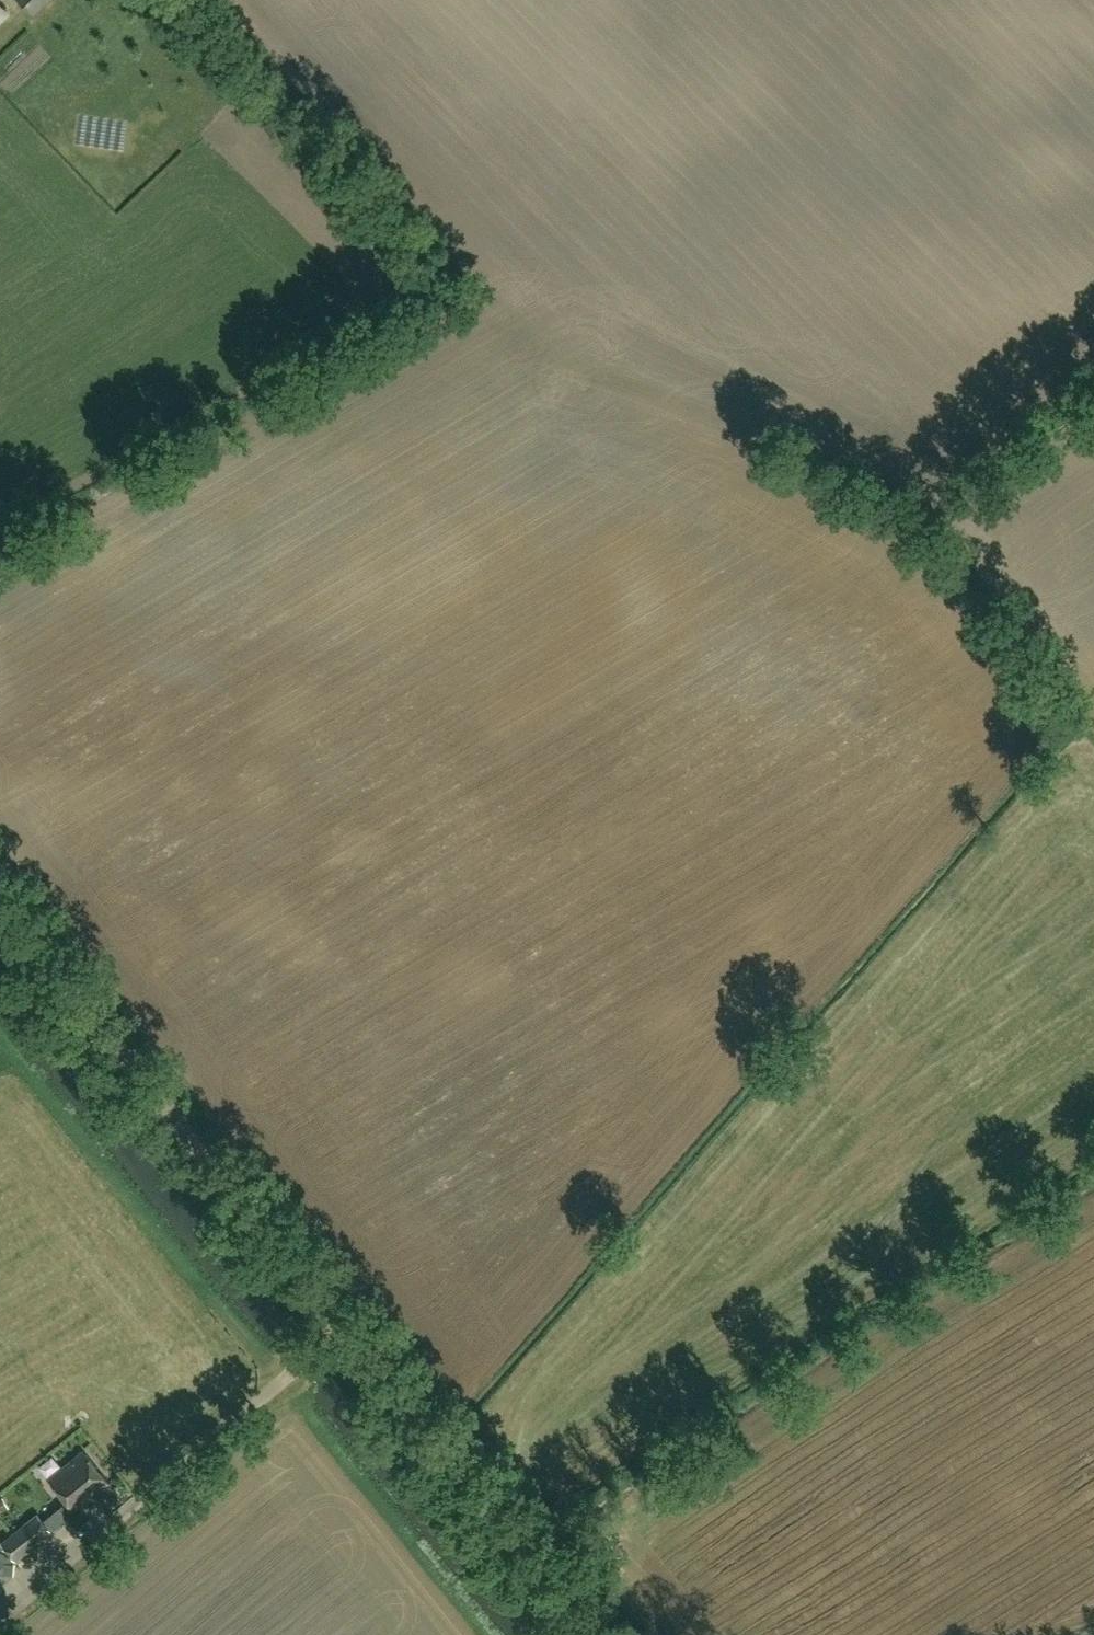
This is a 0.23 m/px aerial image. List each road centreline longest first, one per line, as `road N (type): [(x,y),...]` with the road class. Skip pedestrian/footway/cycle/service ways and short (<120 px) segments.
road 1 (unclassified): [(346,1328),(0,906)]
road 2 (unclassified): [(0,1622),(346,1328)]
road 3 (unclassified): [(596,1634),(346,1328)]

